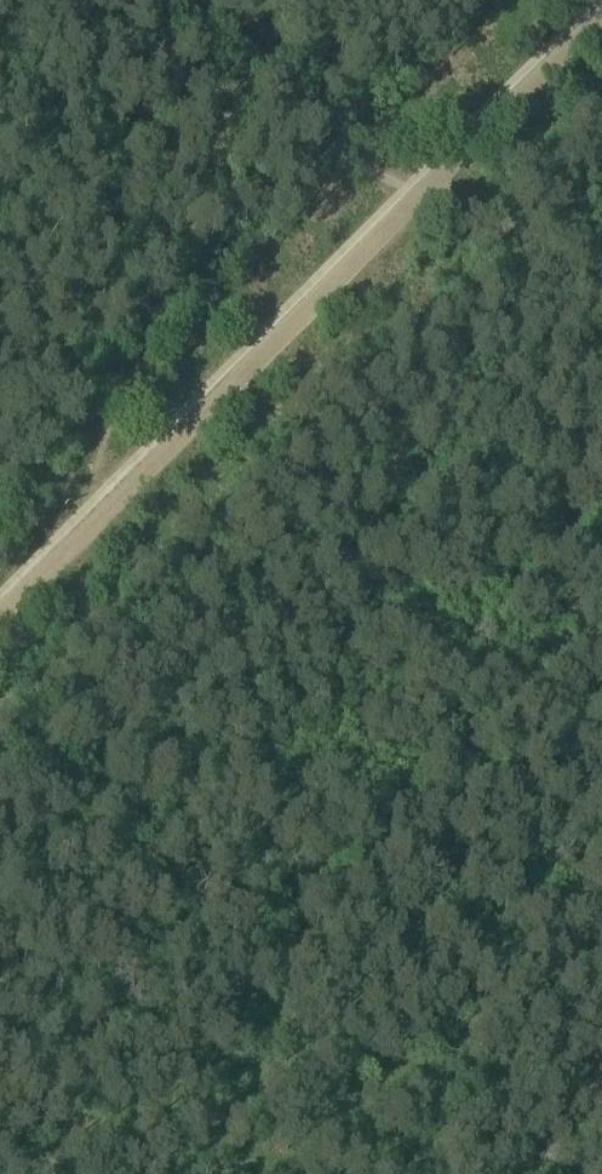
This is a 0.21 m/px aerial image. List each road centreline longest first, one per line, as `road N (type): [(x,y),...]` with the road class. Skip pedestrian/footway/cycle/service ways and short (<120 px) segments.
road 1 (track): [(33,584),(419,197)]
road 2 (track): [(419,197),(601,14)]
road 3 (track): [(60,0),(245,96)]
road 4 (track): [(601,286),(419,197)]
road 5 (track): [(245,96),(401,187)]

